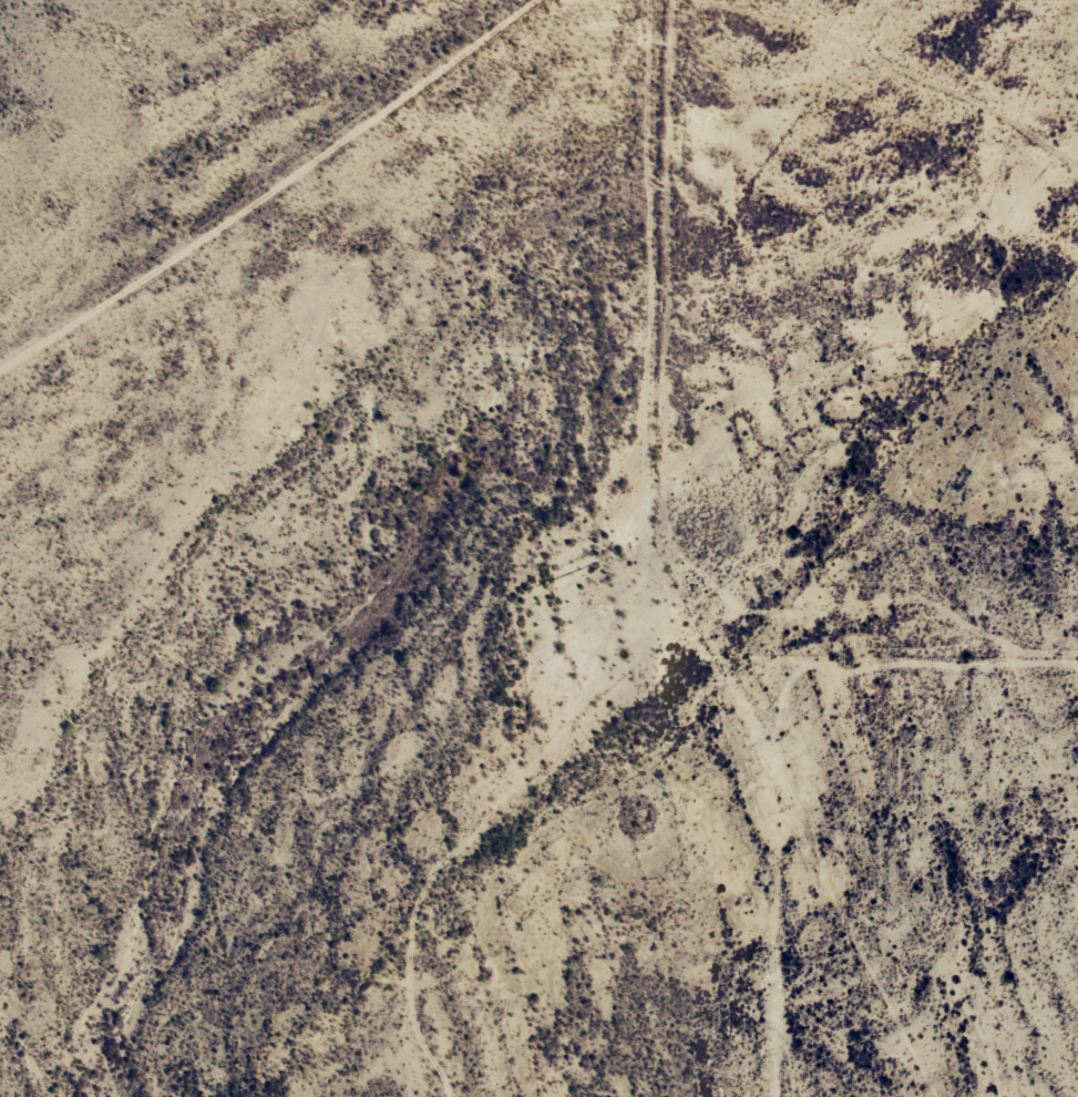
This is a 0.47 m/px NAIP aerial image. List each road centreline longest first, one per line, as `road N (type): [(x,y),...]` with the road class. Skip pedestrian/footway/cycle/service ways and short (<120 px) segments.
road 1 (track): [(424,1096),(412,961),(444,868),(586,698),(608,622),(613,469),(646,316),(651,0)]

